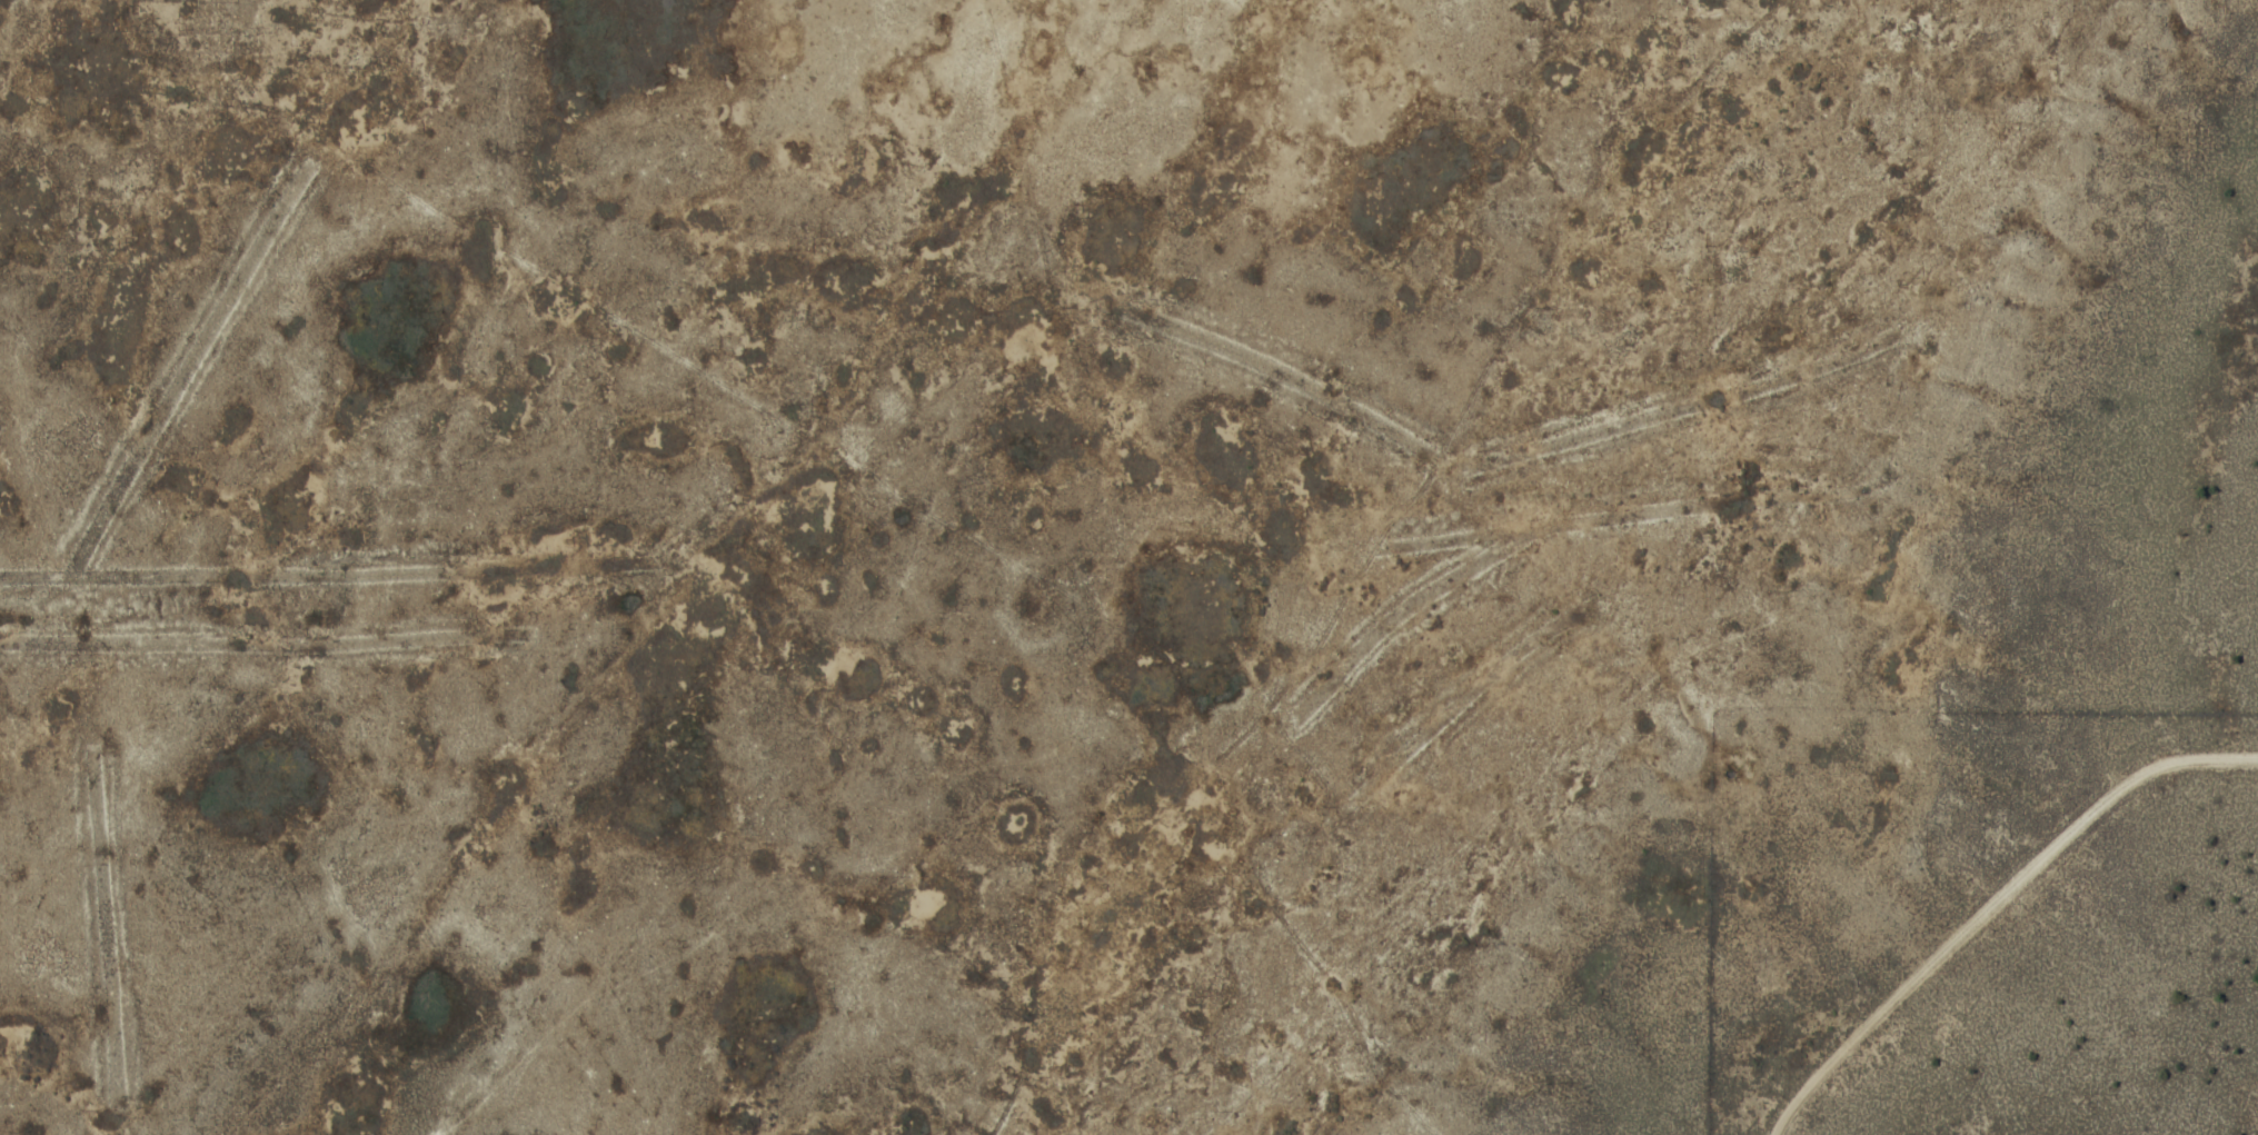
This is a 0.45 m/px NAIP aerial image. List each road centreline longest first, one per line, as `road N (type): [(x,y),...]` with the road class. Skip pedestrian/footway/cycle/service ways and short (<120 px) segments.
road 1 (residential): [(1780,1134),(1843,1016),(2019,852),(2143,777),(2257,755)]

